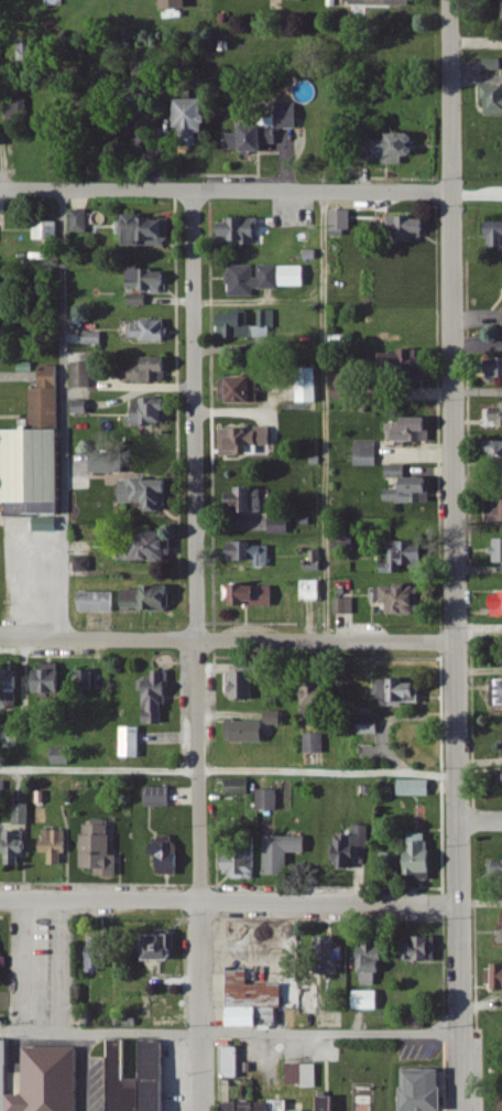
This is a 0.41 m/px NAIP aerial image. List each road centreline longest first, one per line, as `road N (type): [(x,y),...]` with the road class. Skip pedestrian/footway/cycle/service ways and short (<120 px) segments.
road 1 (residential): [(460,1110),(446,0)]
road 2 (residential): [(199,1110),(189,193)]
road 3 (residential): [(0,900),(458,906)]
road 4 (residential): [(0,636),(452,643)]
road 5 (residential): [(450,194),(0,192)]

